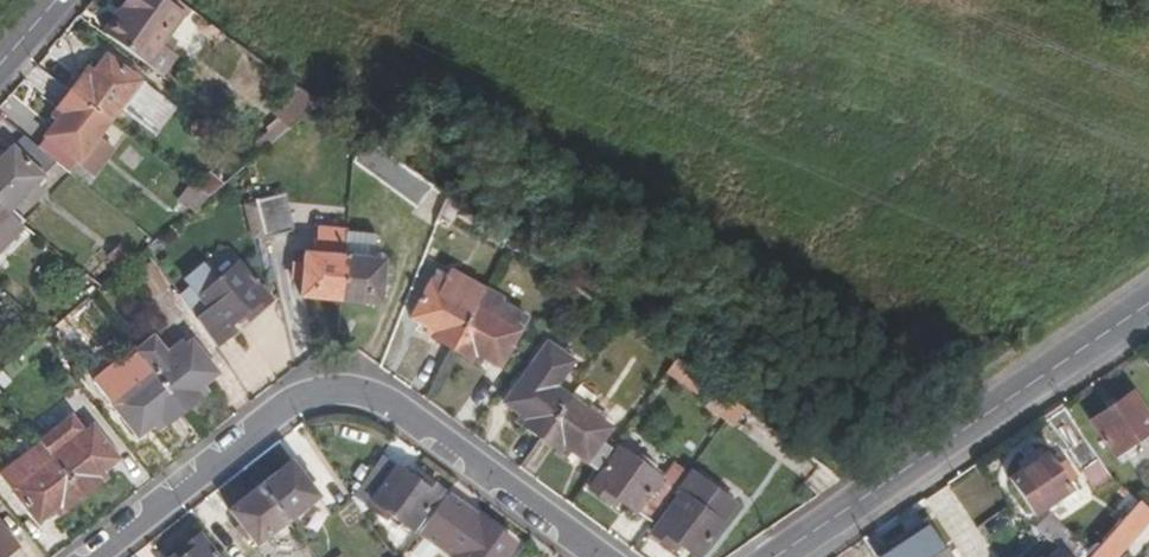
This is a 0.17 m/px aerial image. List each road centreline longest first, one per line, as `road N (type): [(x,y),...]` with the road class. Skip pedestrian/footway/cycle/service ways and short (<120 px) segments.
road 1 (residential): [(98,556),(304,397),(349,391),(385,401),(599,556)]
road 2 (secondary): [(772,556),(1148,302)]

